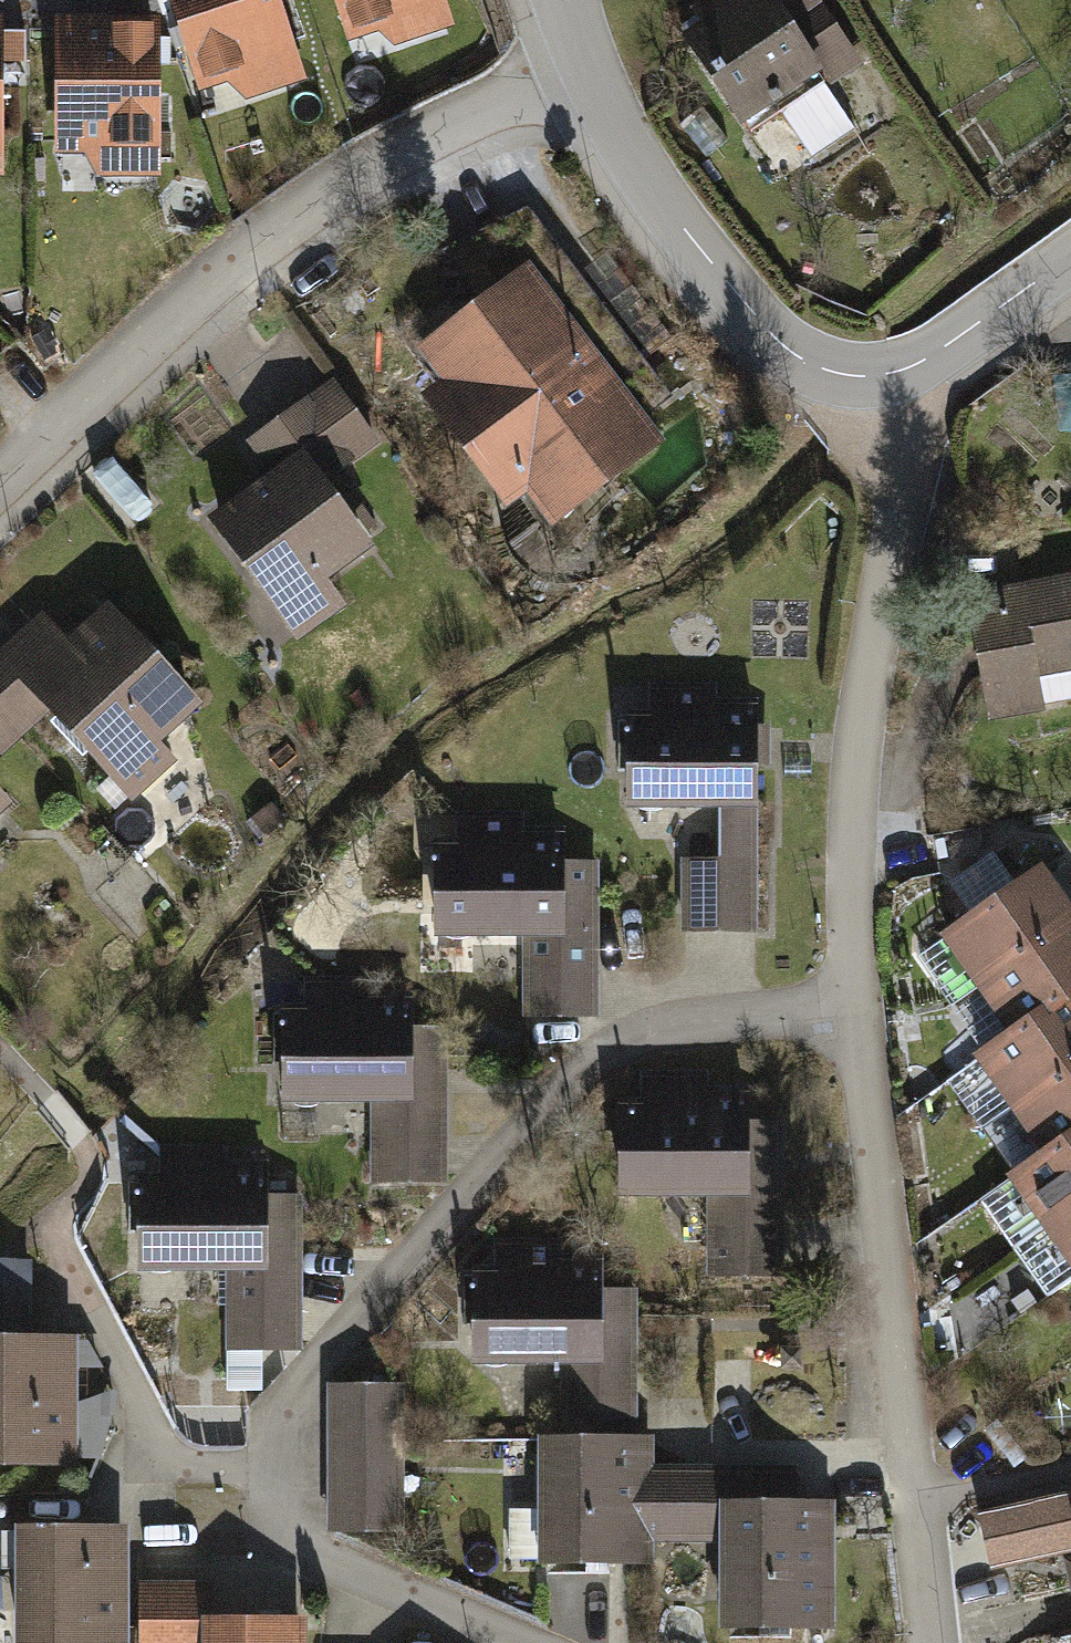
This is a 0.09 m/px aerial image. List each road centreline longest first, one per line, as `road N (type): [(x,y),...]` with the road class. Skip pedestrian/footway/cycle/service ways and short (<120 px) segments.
road 1 (residential): [(851,1020),(704,1026),(591,1070),(304,1386),(285,1480),(285,1533),(317,1568),(491,1642)]
road 2 (residential): [(592,75),(428,151),(294,233),(0,505)]
road 3 (residential): [(907,370),(900,513),(857,765),(851,1020)]
road 4 (residential): [(851,1020),(932,1642)]
road 5 (residential): [(592,75),(680,226),(751,311),(818,368),(878,378),(907,370)]
road 6 (residential): [(907,370),(1070,253)]

